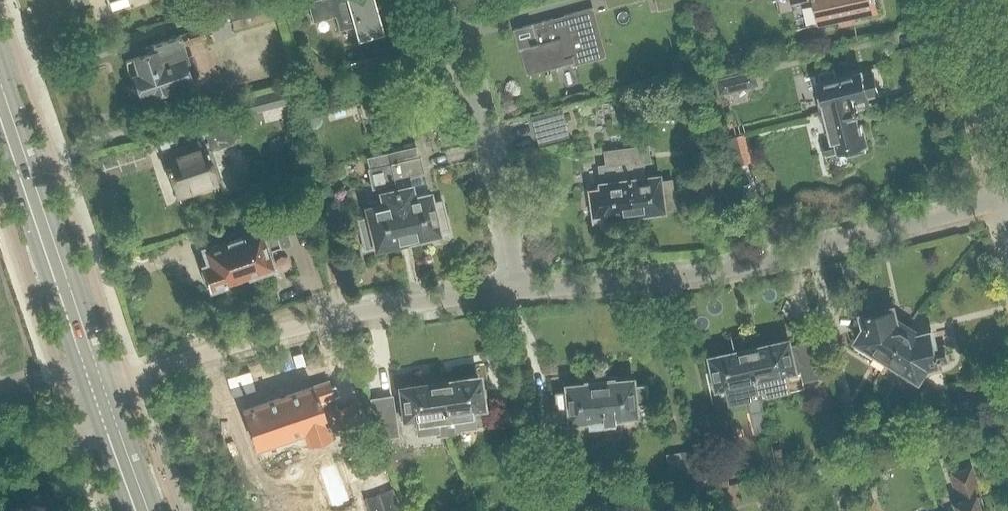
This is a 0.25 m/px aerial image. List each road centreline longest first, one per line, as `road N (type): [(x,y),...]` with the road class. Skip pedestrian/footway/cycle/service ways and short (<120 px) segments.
road 1 (residential): [(524,294),(703,275),(1001,205)]
road 2 (residential): [(191,362),(321,326),(524,294)]
road 3 (secondary): [(107,414),(0,96)]
road 4 (residential): [(524,294),(453,0)]
road 5 (residential): [(1001,205),(959,0)]

